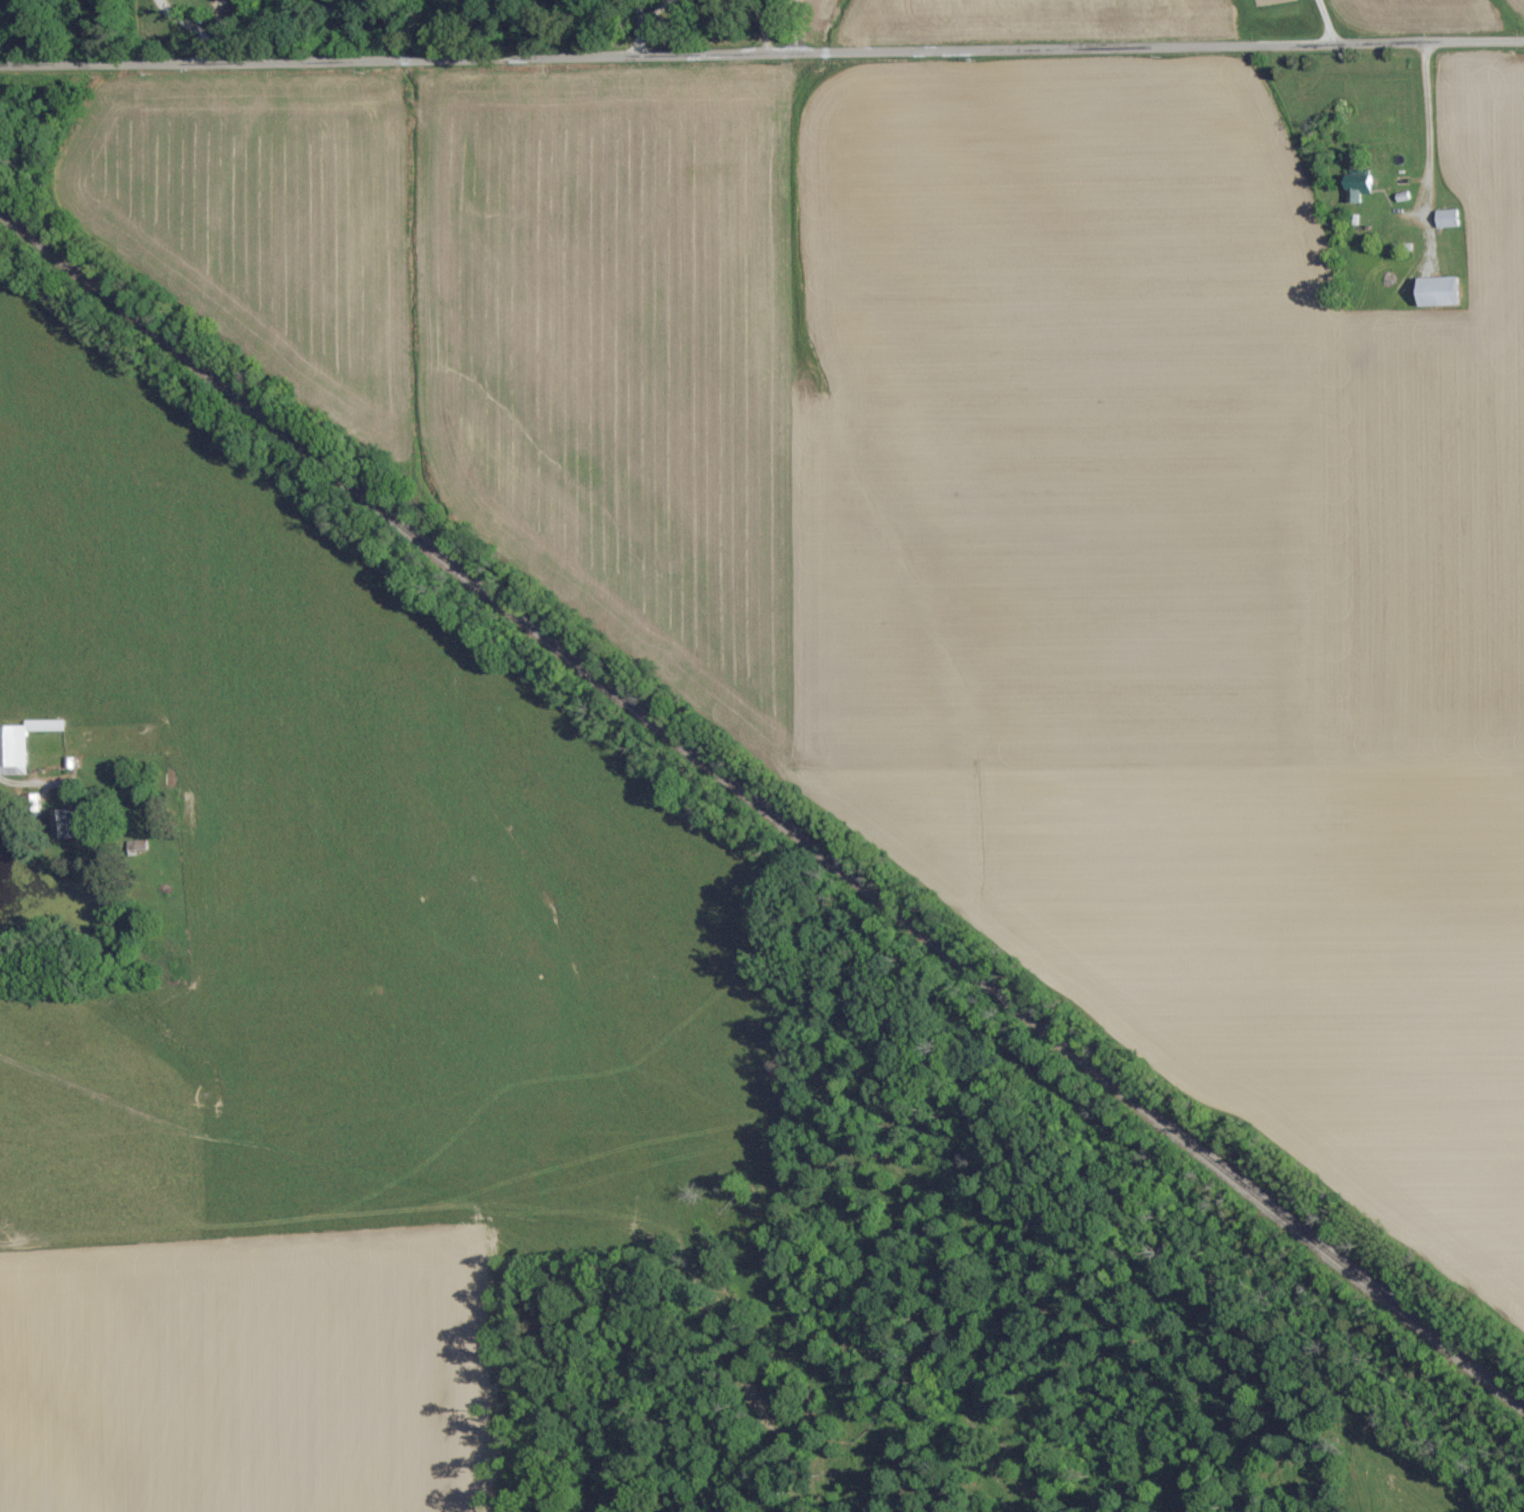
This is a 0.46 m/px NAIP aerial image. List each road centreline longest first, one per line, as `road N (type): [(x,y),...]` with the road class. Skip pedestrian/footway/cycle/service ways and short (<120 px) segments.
road 1 (residential): [(0,71),(1523,41)]

